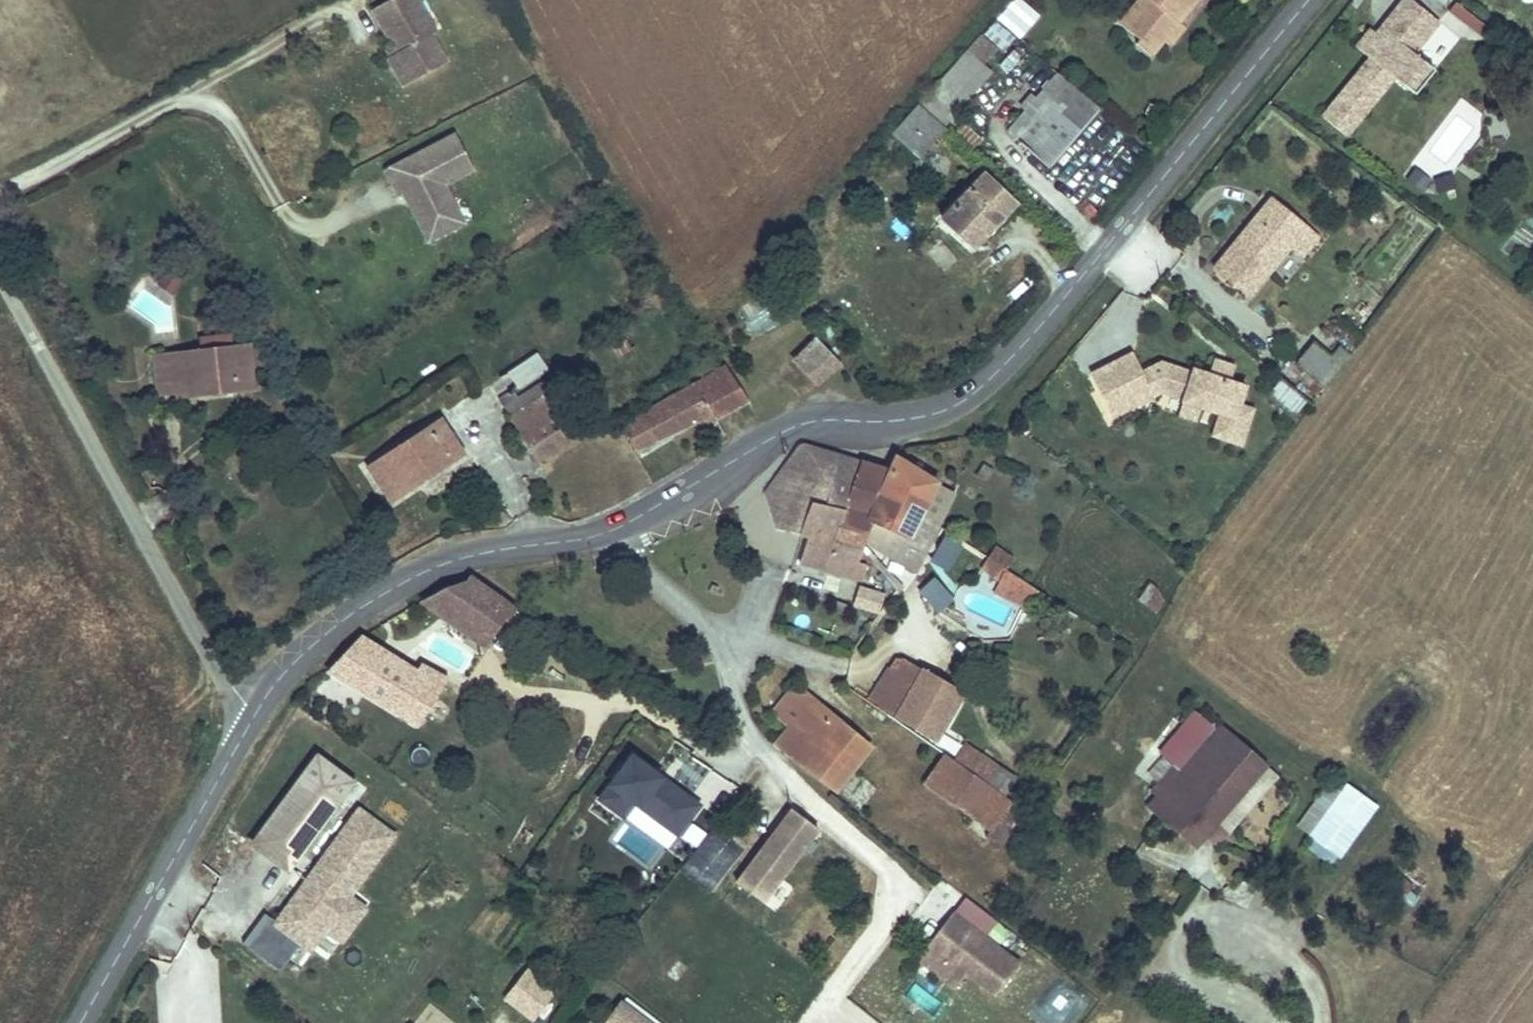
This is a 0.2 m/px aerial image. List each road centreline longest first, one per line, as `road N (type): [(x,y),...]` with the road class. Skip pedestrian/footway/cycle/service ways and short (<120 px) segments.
road 1 (secondary): [(258,710),(342,622),(432,569),(617,528),(668,507),(785,432),(888,423),(957,403),(1010,358),(1306,0)]
road 2 (unclassified): [(258,710),(215,669),(0,273)]
road 3 (secondary): [(79,1022),(258,710)]

